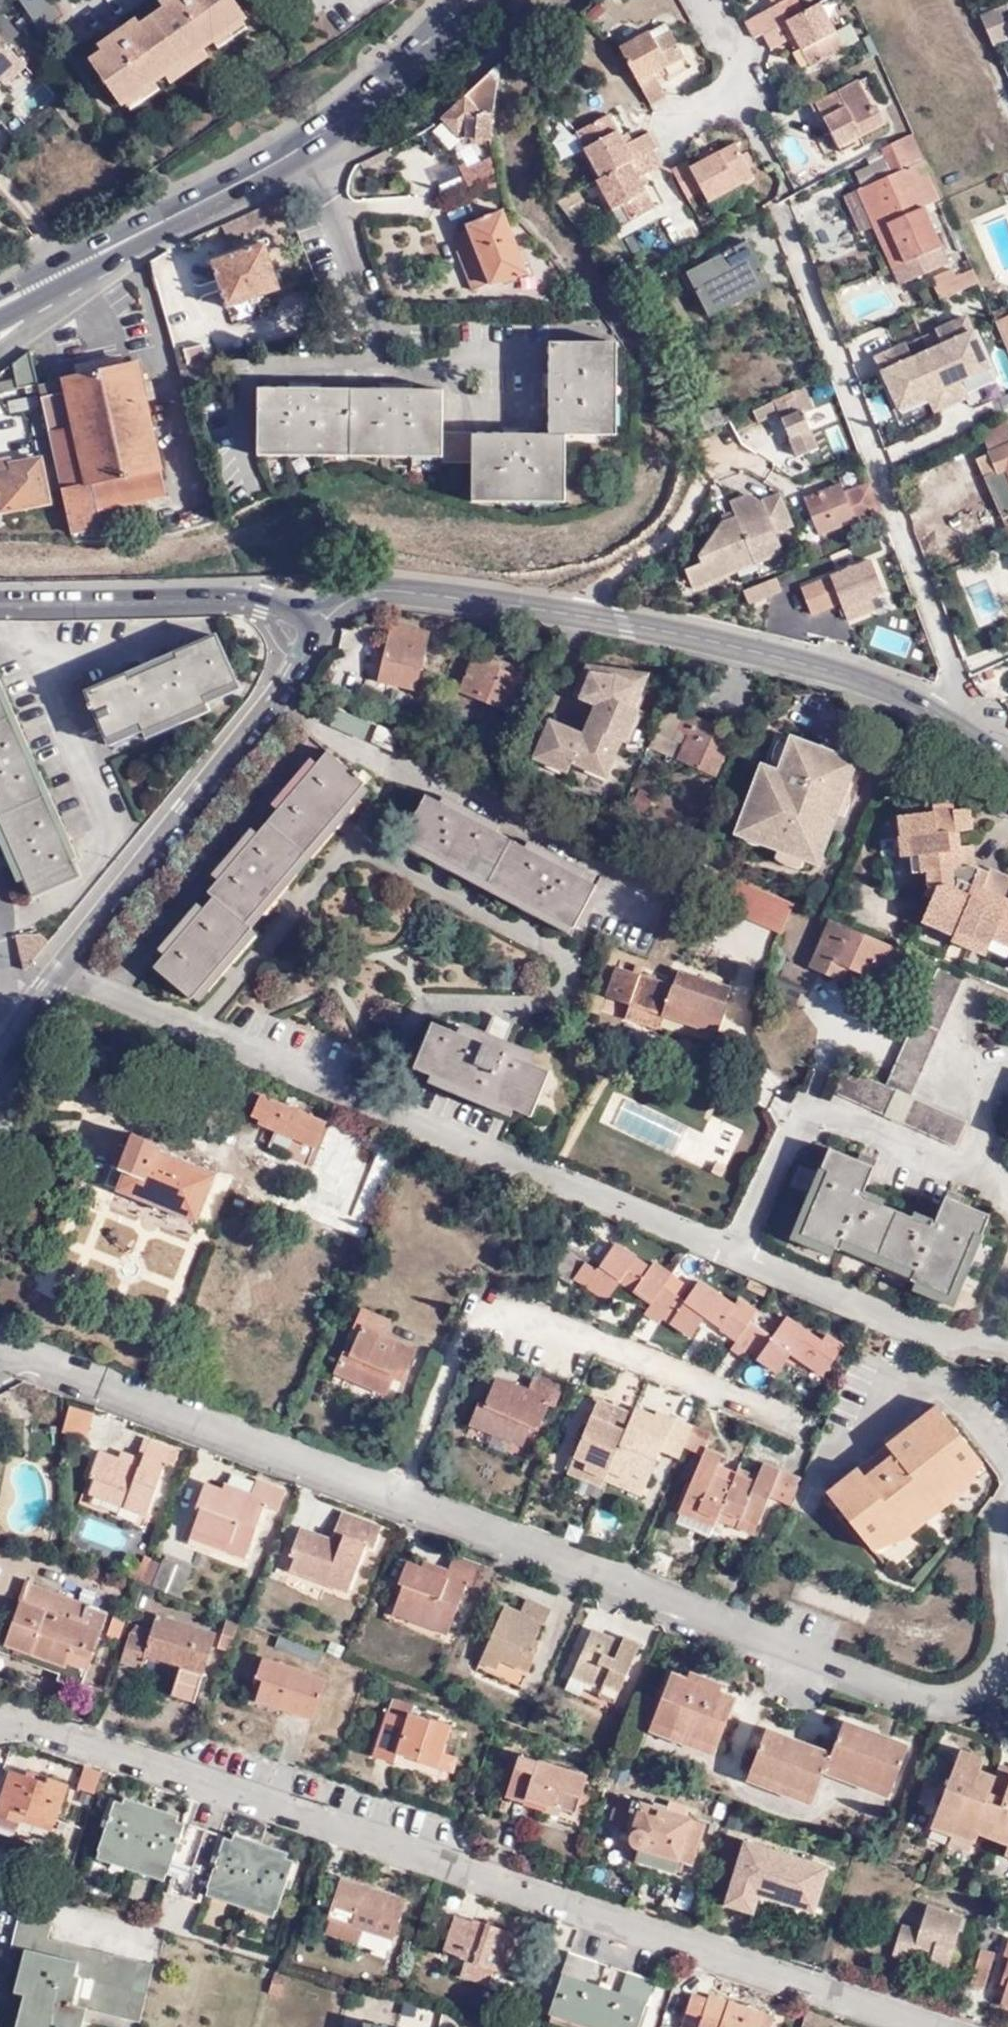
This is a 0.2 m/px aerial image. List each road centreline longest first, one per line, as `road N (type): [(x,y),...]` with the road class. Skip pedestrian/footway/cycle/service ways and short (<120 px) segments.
road 1 (residential): [(916,2026),(0,1718)]
road 2 (residential): [(395,1497),(917,1695),(965,1698),(1000,1688),(1007,1666)]
road 3 (tertiary): [(321,624),(348,594),(386,584),(798,656),(947,708)]
road 4 (secondary): [(0,305),(246,183),(351,114),(469,0)]
road 5 (residential): [(395,1497),(478,1300),(801,1425)]
road 6 (tertiary): [(0,1057),(321,624)]
road 7 (residential): [(947,708),(958,680),(804,274)]
road 8 (residential): [(0,1350),(395,1497)]
road 9 (tertiary): [(321,624),(232,598),(0,597)]
road 10 (residential): [(711,0),(748,92),(675,125)]

